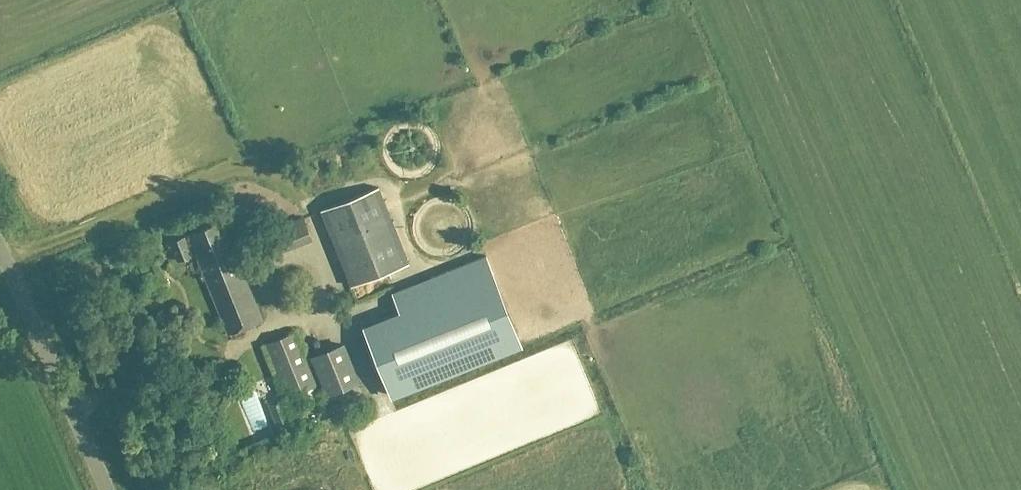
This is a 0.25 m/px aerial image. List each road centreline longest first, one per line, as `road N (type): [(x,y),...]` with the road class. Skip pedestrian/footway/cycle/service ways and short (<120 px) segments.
road 1 (unclassified): [(112,489),(0,231)]

